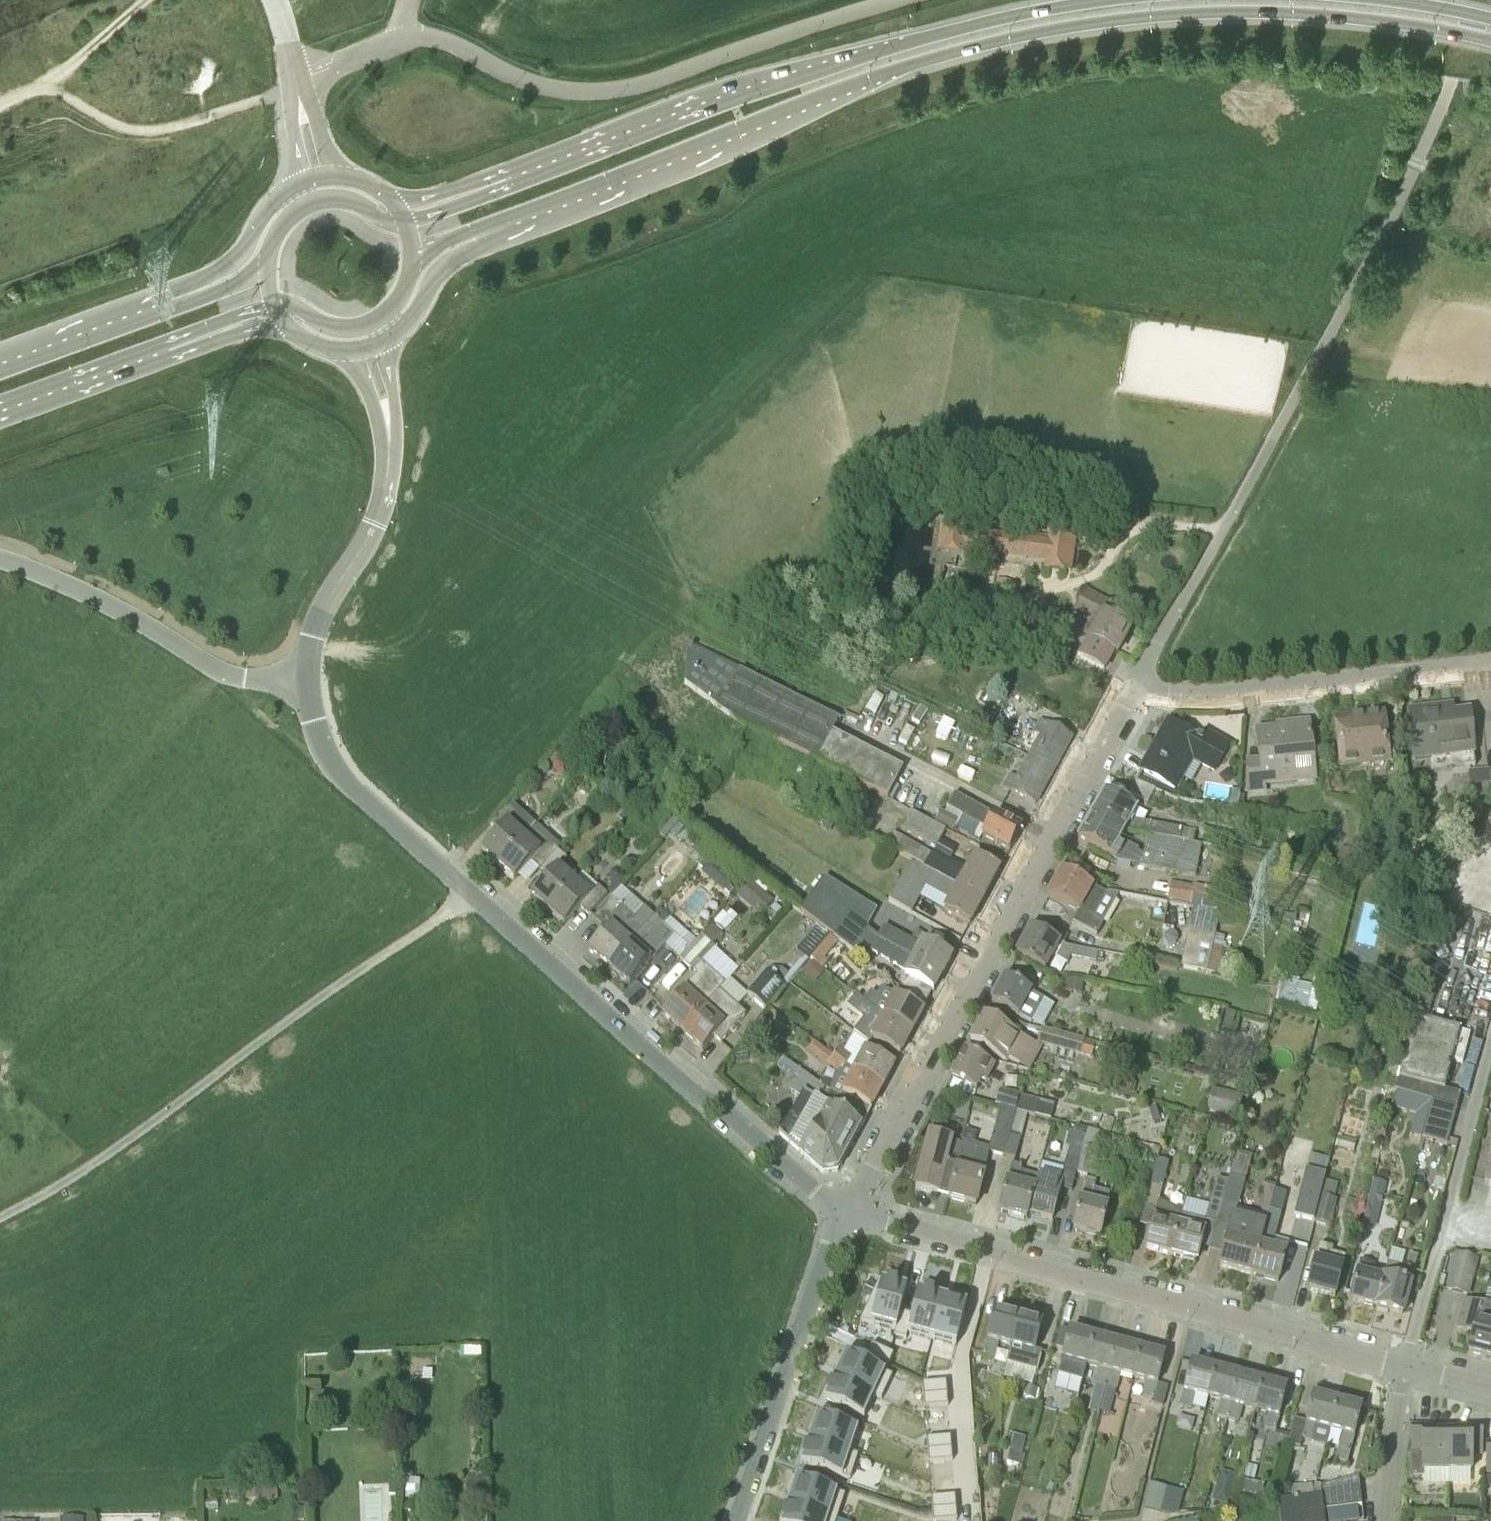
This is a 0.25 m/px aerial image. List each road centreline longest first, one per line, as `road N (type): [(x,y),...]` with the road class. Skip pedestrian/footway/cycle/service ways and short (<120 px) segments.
road 1 (primary): [(496,231),(887,77),(1027,37),(1140,19),(1250,15),(1395,25),(1490,44)]
road 2 (unclassified): [(297,83),(420,37),(456,44),(540,86),(606,91),(897,0)]
road 3 (primary): [(1076,0),(926,32),(760,83),(506,180)]
road 4 (unclassified): [(1412,1360),(843,1209)]
road 5 (unclassified): [(843,1209),(1130,697)]
road 6 (residential): [(0,1217),(124,1143),(472,892)]
road 7 (unclassified): [(843,1209),(472,892)]
road 8 (residential): [(1130,697),(1490,664)]
road 9 (residential): [(302,677),(231,676),(140,621),(0,557)]
road 10 (unclassified): [(738,1520),(843,1209)]
road 11 (unclassified): [(1412,1360),(1490,1049)]
road 12 (unclassified): [(472,892),(330,766),(307,715),(302,677)]
road 13 (unclassified): [(302,677),(314,622),(370,534),(390,442)]
road 14 (primary): [(169,301),(0,365)]
road 15 (primary): [(0,409),(167,351)]
road 16 (primary): [(293,186),(265,212),(241,255),(169,301)]
road 17 (residential): [(1388,1520),(1412,1360)]
road 18 (primary): [(391,339),(416,314),(435,276),(496,231)]
road 19 (primary): [(406,220),(386,221),(341,199),(289,216)]
road 20 (primary): [(274,305),(345,327),(391,310)]
road 21 (primary): [(167,351),(288,328)]

